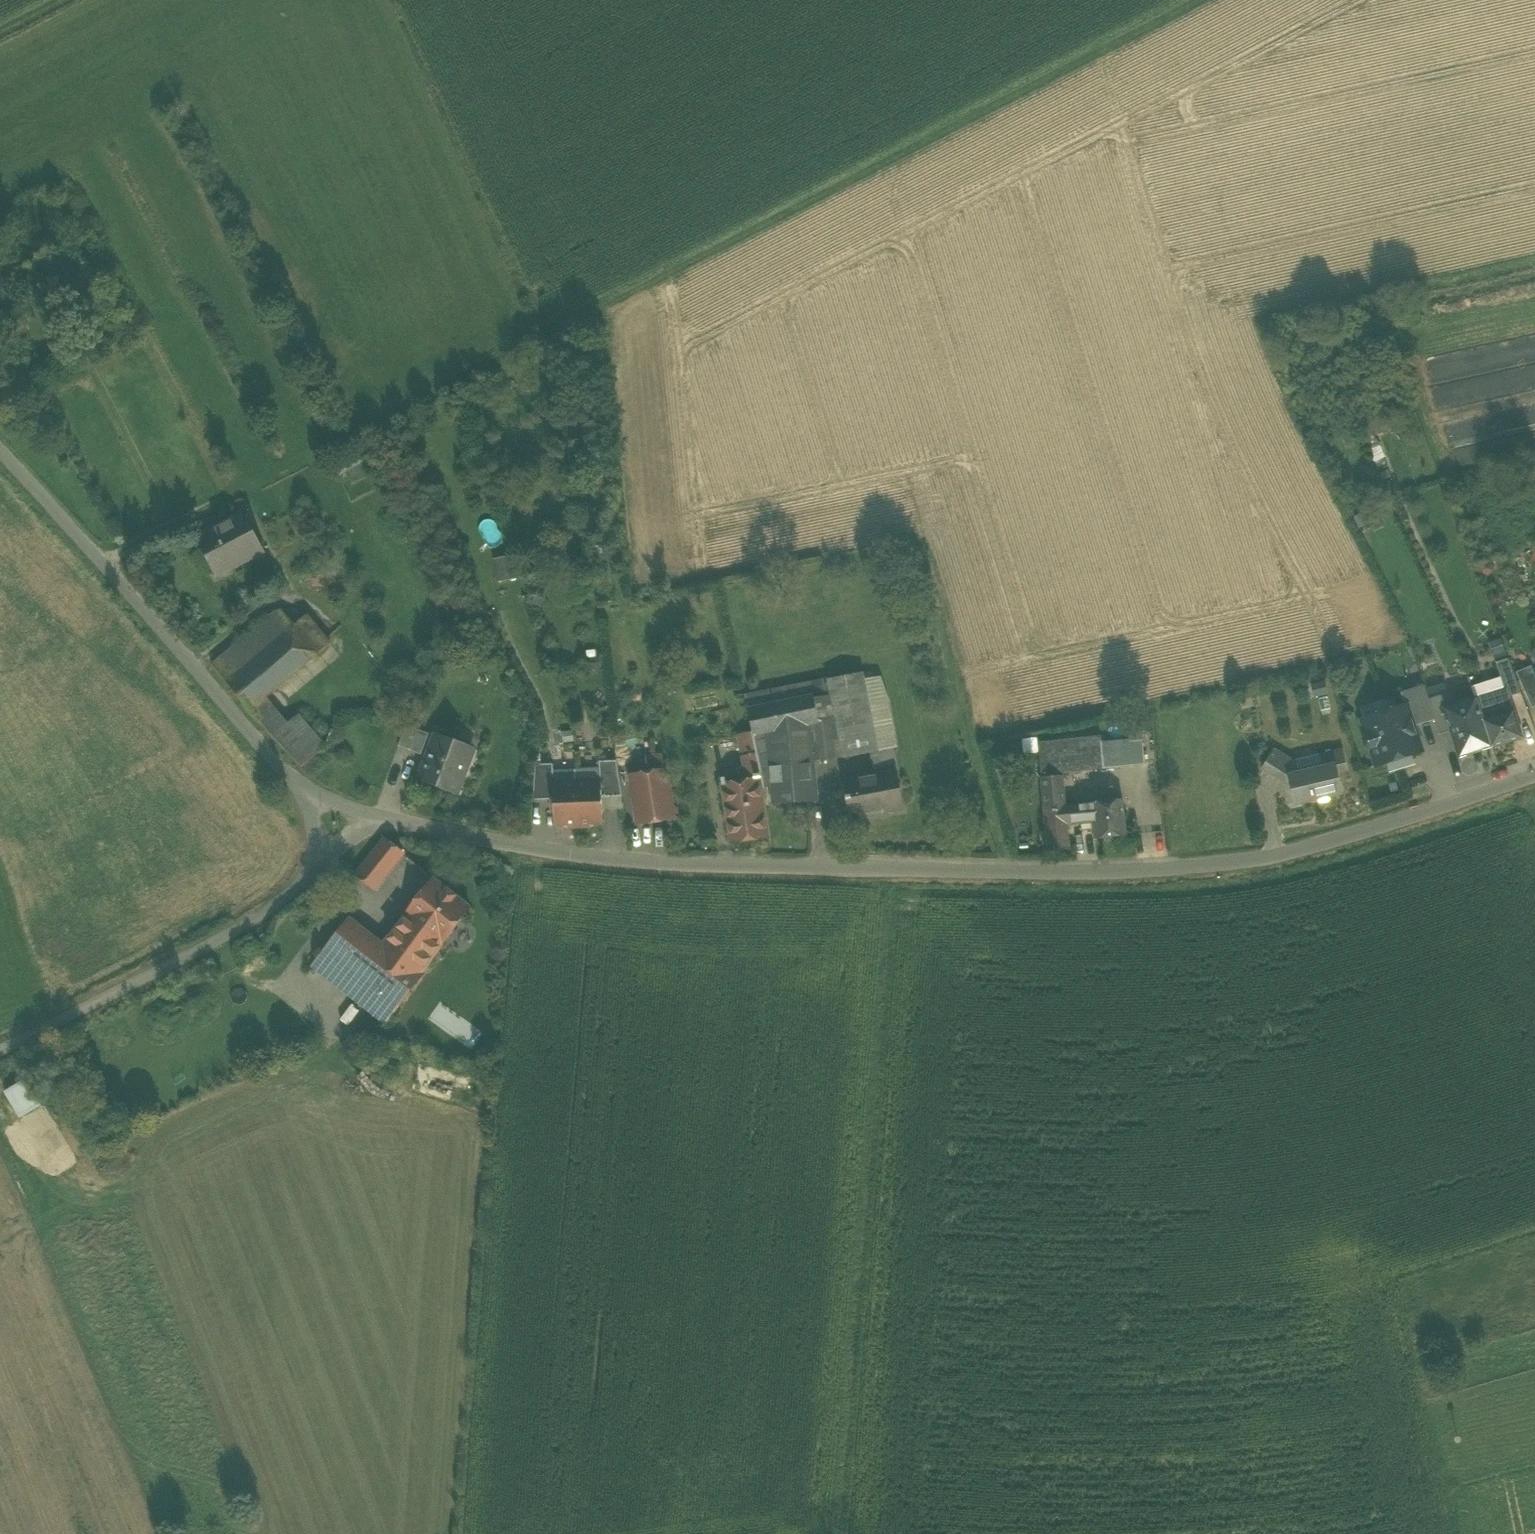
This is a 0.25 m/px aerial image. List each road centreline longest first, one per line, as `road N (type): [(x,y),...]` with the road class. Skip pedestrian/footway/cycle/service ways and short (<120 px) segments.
road 1 (residential): [(1534,779),(1340,840),(1228,862),(1059,869),(675,861),(507,841),(366,808)]
road 2 (track): [(1192,0),(368,426)]
road 3 (residential): [(366,808),(303,787),(0,450)]
road 4 (residential): [(0,1042),(276,909),(366,808)]
road 5 (track): [(106,564),(368,426)]

